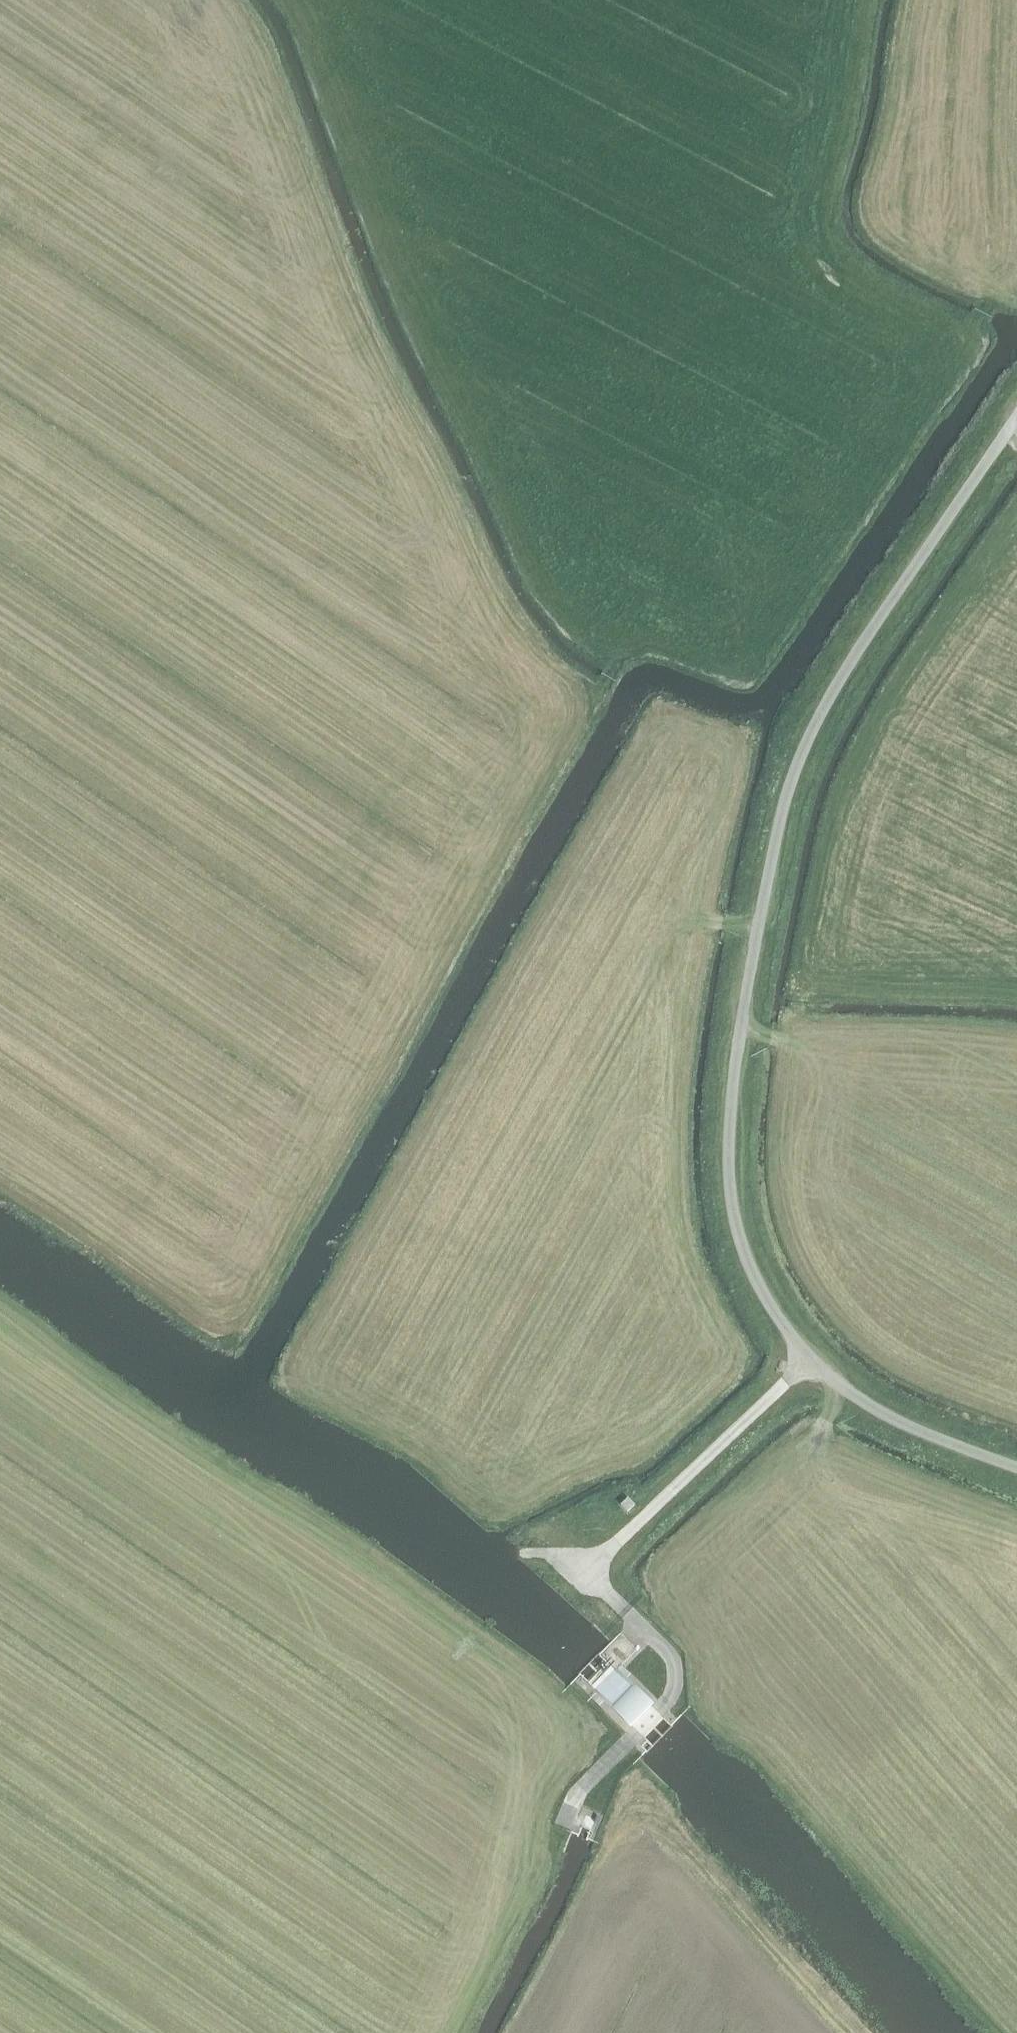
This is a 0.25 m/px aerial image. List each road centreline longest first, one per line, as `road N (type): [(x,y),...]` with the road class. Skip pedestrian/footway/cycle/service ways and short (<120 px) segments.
road 1 (unclassified): [(1016,1466),(918,1432),(860,1402),(810,1360),(746,1270),(726,1196),(745,1007),(791,803),(835,697),(1016,431)]

